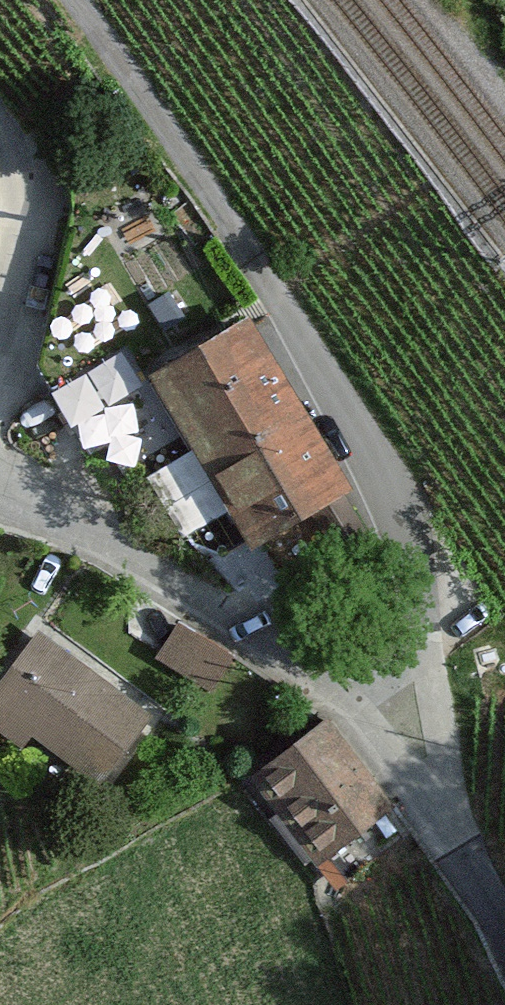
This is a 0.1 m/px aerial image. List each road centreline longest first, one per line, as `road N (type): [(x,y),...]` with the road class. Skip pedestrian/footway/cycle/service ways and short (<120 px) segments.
road 1 (track): [(450,837),(430,653),(431,572),(399,502),(76,0)]
road 2 (unclassified): [(107,548),(348,710),(458,849)]
road 3 (unclassified): [(0,369),(28,224),(0,143)]

